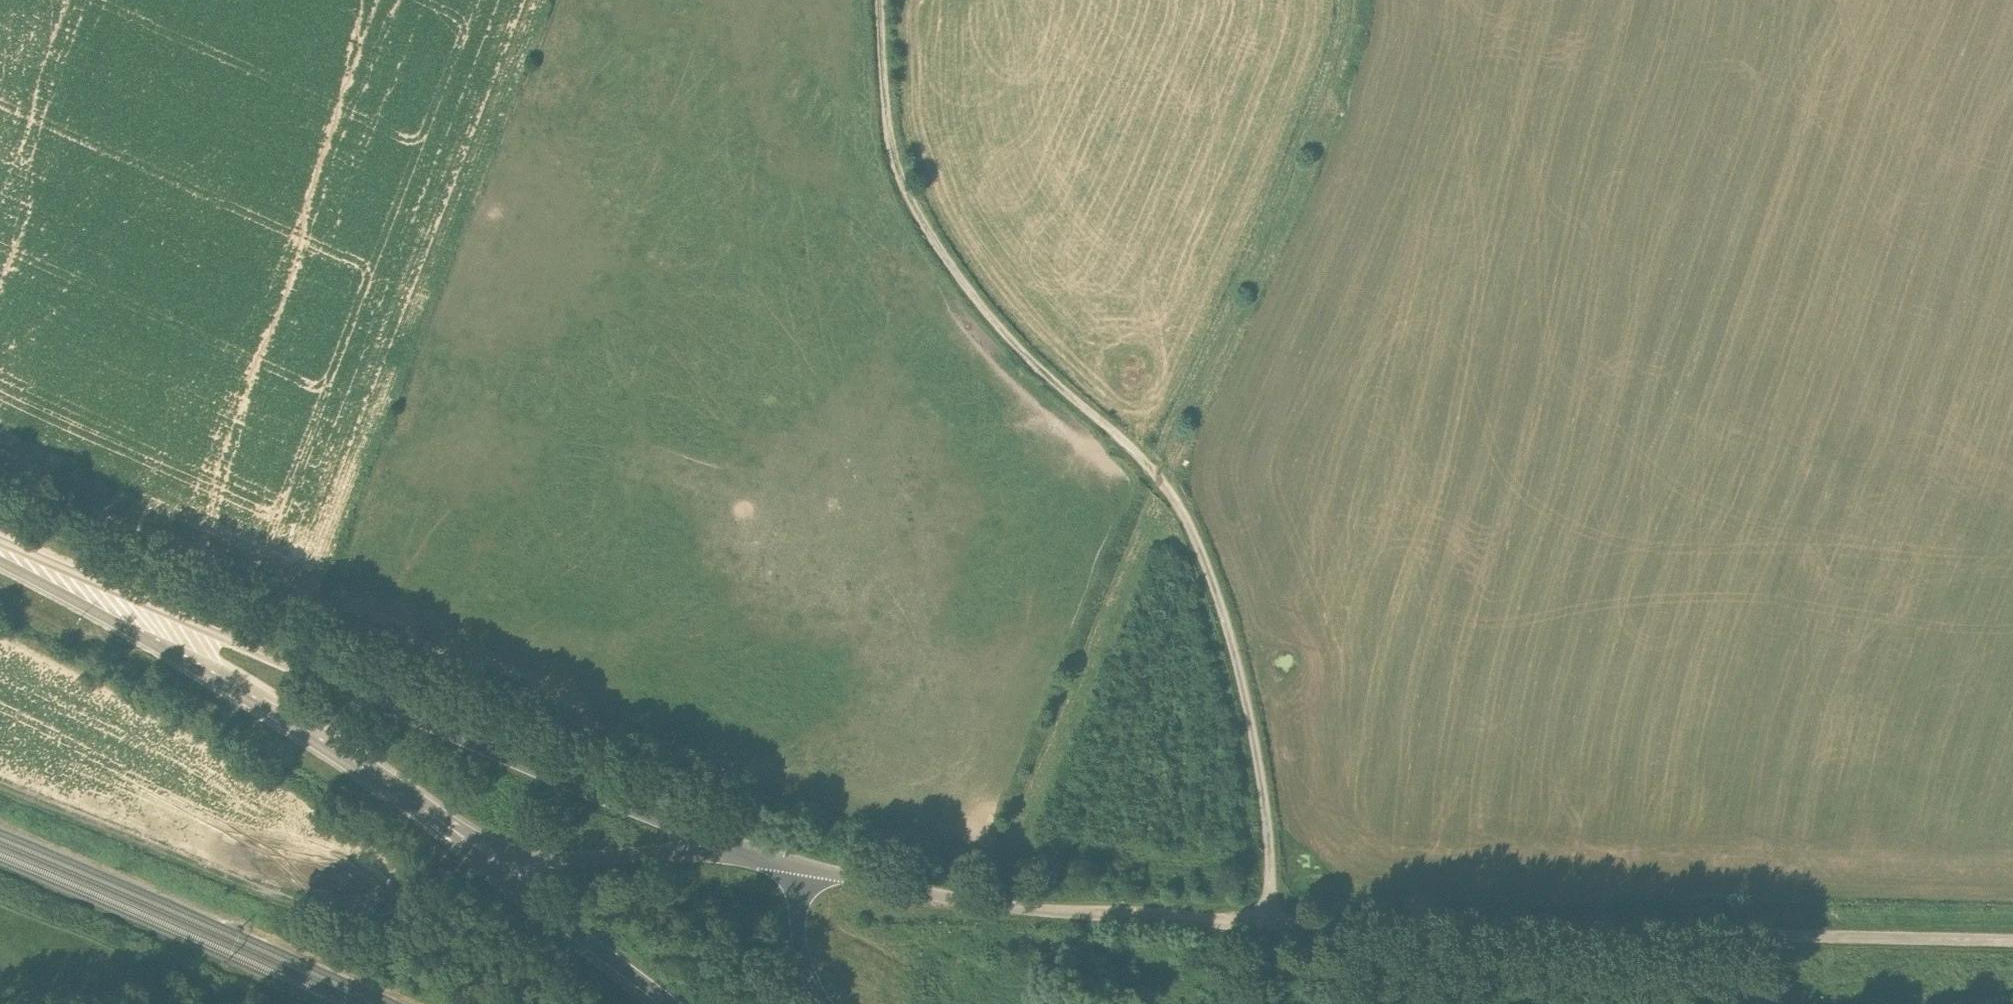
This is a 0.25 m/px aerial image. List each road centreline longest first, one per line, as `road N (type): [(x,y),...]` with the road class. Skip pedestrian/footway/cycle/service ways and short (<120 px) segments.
road 1 (unclassified): [(2012,941),(1201,922),(949,897),(798,864)]
road 2 (track): [(1269,924),(1270,857),(1250,711),(1194,536),(1155,473),(1007,336),(916,213),(888,138),(878,0)]
road 3 (tertiary): [(798,864),(563,781),(117,599)]
road 4 (track): [(464,842),(398,893),(364,906),(315,907),(0,781)]
road 5 (tertiary): [(117,599),(491,861)]
road 6 (unclassified): [(491,861),(713,853),(798,864)]
road 7 (motorway): [(491,861),(672,1003)]
road 8 (motorway): [(827,1003),(799,937),(798,864)]
road 9 (tertiary): [(117,599),(0,548)]

